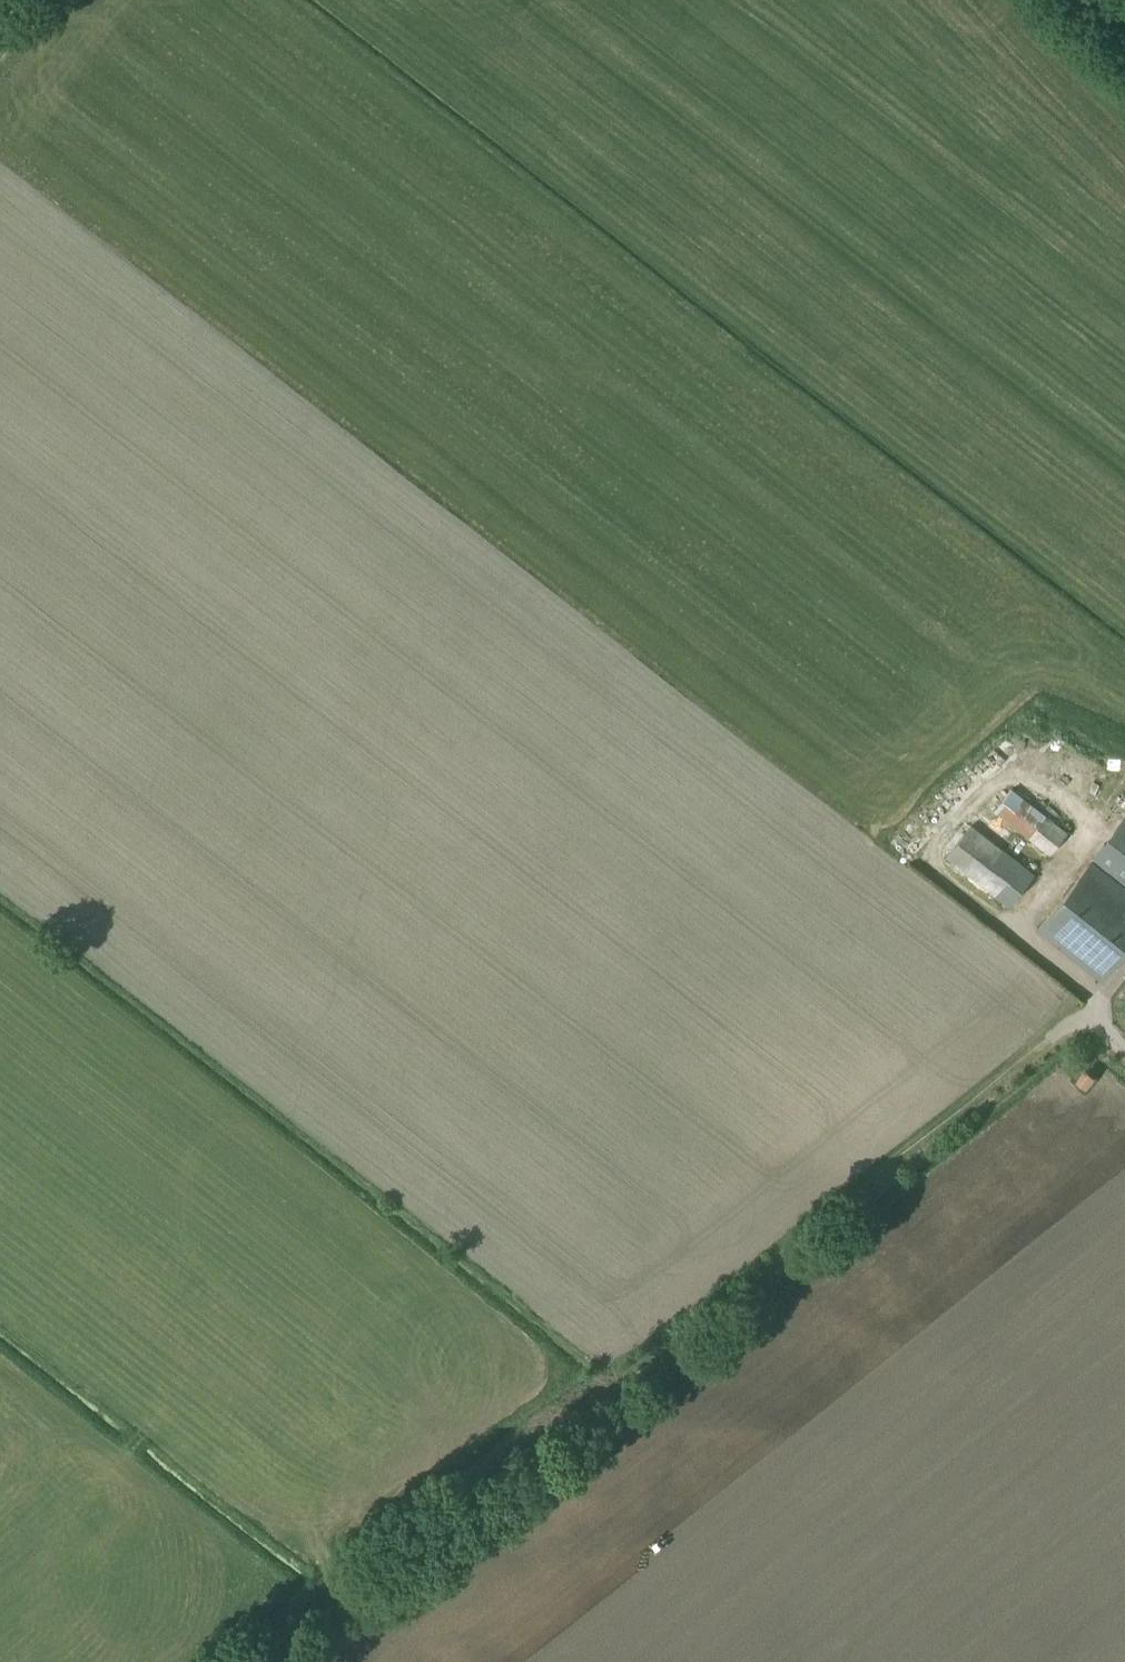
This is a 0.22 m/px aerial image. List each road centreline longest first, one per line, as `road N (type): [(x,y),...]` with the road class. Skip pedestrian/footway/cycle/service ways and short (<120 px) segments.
road 1 (track): [(1061,1039),(257,1661)]

